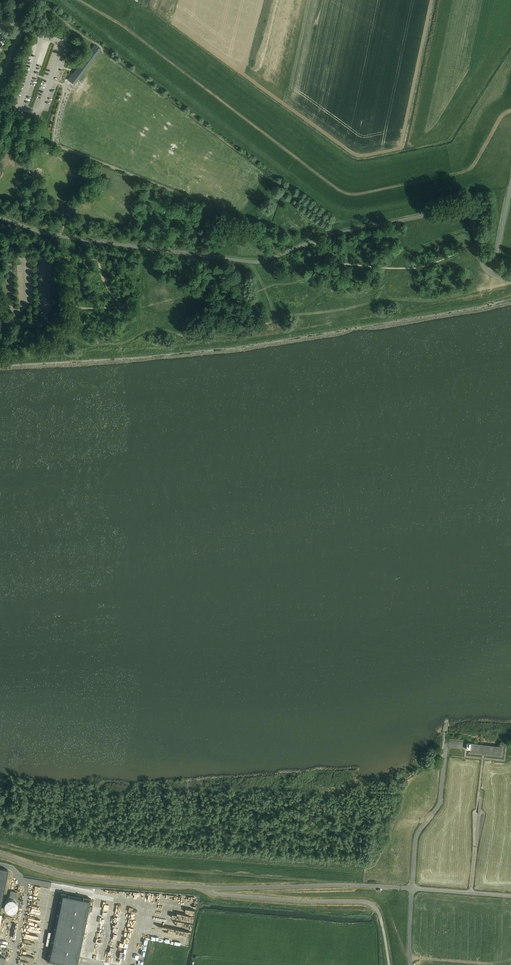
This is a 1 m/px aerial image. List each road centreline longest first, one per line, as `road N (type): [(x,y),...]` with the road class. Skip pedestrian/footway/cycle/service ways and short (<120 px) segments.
road 1 (track): [(371,885),(103,865),(0,845)]

